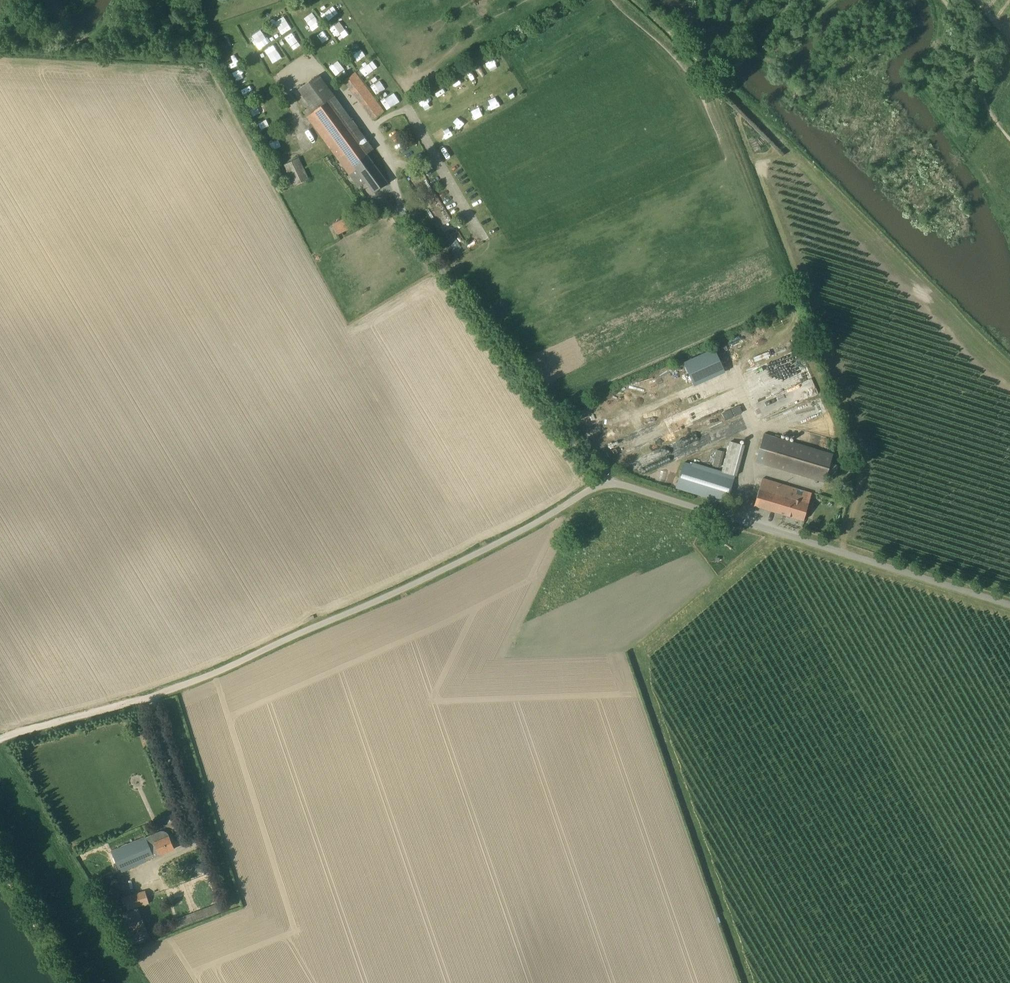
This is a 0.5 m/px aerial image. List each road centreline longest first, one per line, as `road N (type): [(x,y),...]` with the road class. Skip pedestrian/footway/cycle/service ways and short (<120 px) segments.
road 1 (unclassified): [(0,741),(236,664),(613,481)]
road 2 (track): [(722,87),(719,100),(790,292),(815,330),(861,449),(839,551)]
road 3 (unclassified): [(613,481),(1009,605)]
road 4 (unclassified): [(613,481),(567,439),(403,216)]
road 5 (track): [(67,982),(0,869)]

